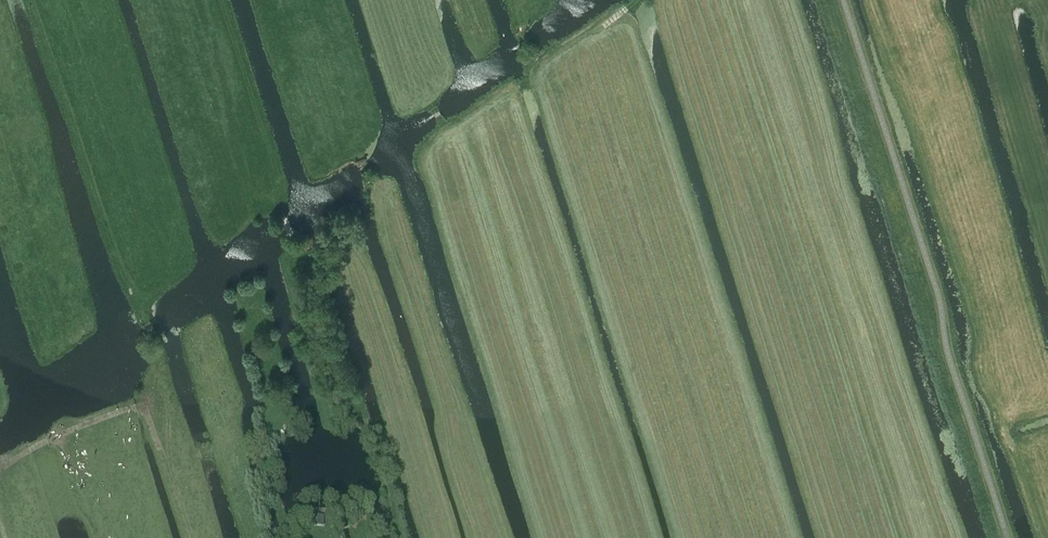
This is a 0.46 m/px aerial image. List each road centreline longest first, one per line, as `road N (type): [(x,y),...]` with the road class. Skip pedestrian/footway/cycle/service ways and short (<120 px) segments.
road 1 (track): [(895,537),(723,0)]
road 2 (track): [(0,469),(35,445),(147,407),(192,537)]

